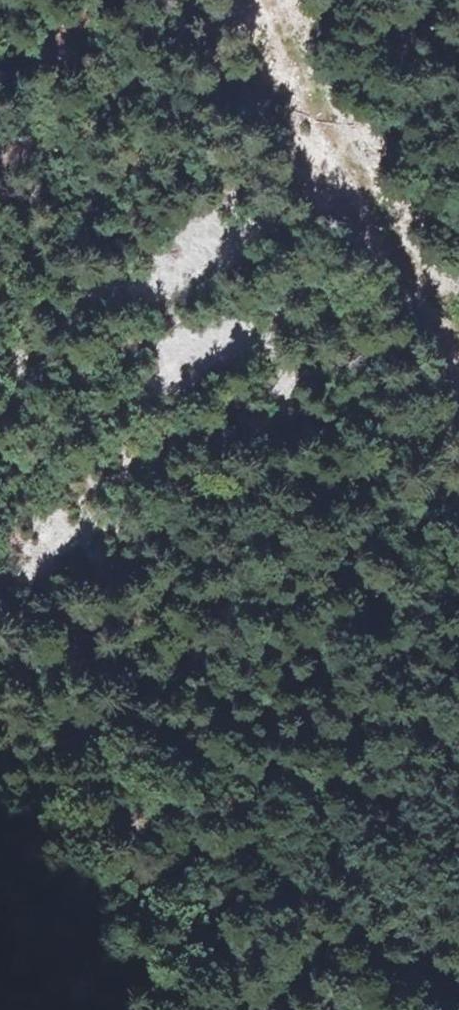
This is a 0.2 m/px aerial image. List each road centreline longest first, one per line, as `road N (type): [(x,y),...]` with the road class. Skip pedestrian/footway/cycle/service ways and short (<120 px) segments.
road 1 (track): [(266,0),(350,173),(458,343)]

